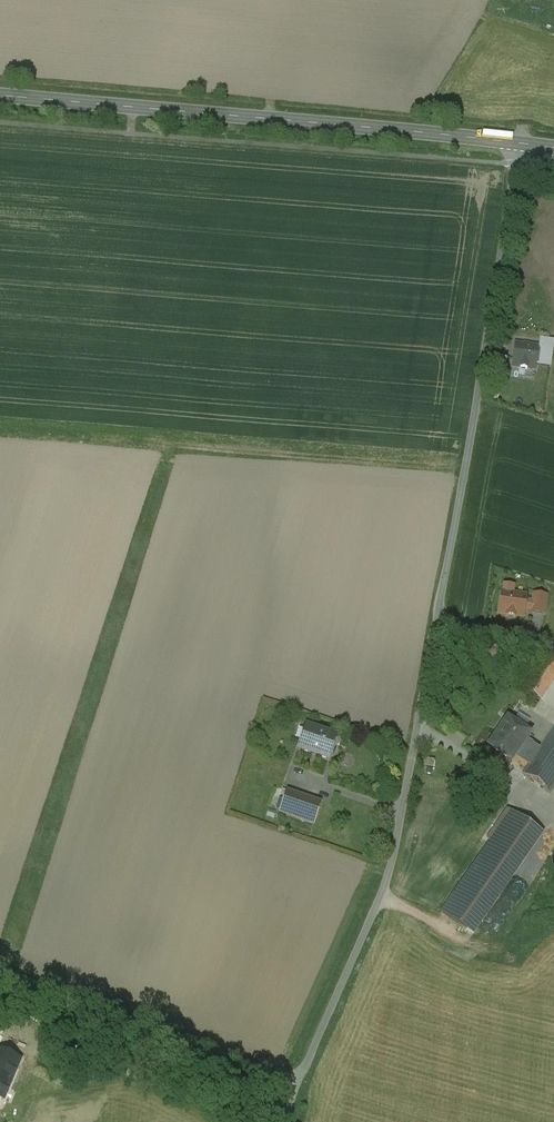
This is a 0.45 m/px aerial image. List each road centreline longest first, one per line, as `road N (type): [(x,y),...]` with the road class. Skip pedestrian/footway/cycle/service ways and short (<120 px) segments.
road 1 (unclassified): [(517,143),(391,873),(298,1082)]
road 2 (secondary): [(517,143),(0,96)]
road 3 (unclassified): [(298,1082),(0,969)]

